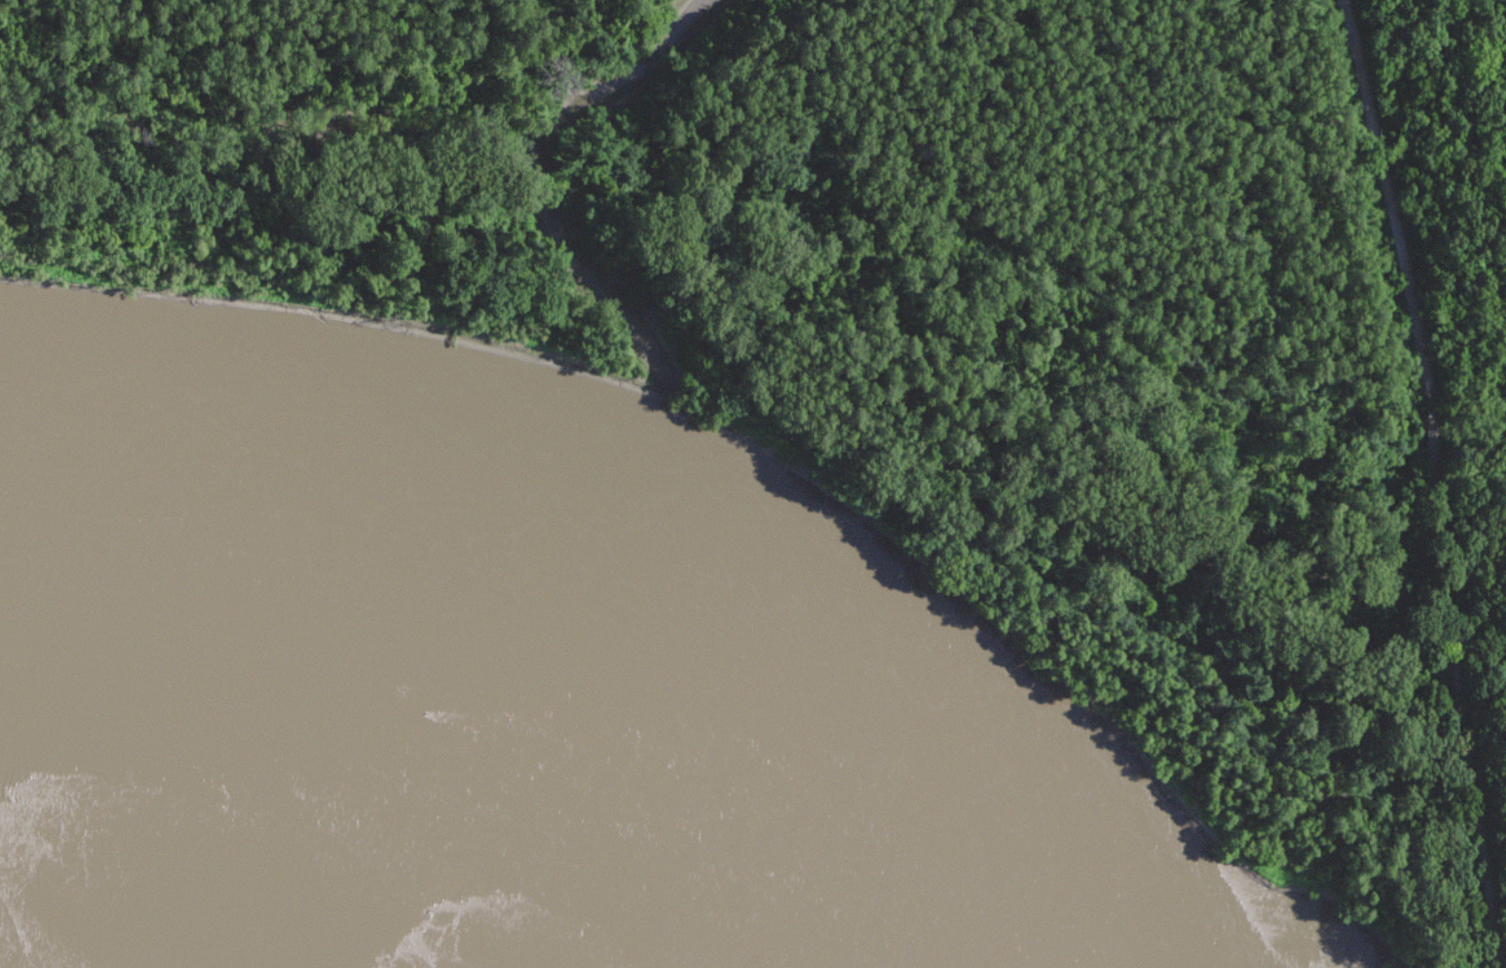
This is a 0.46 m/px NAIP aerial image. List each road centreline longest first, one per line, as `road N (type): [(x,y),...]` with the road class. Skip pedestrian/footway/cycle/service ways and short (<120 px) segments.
road 1 (residential): [(1492,967),(1423,375),(1340,0)]

